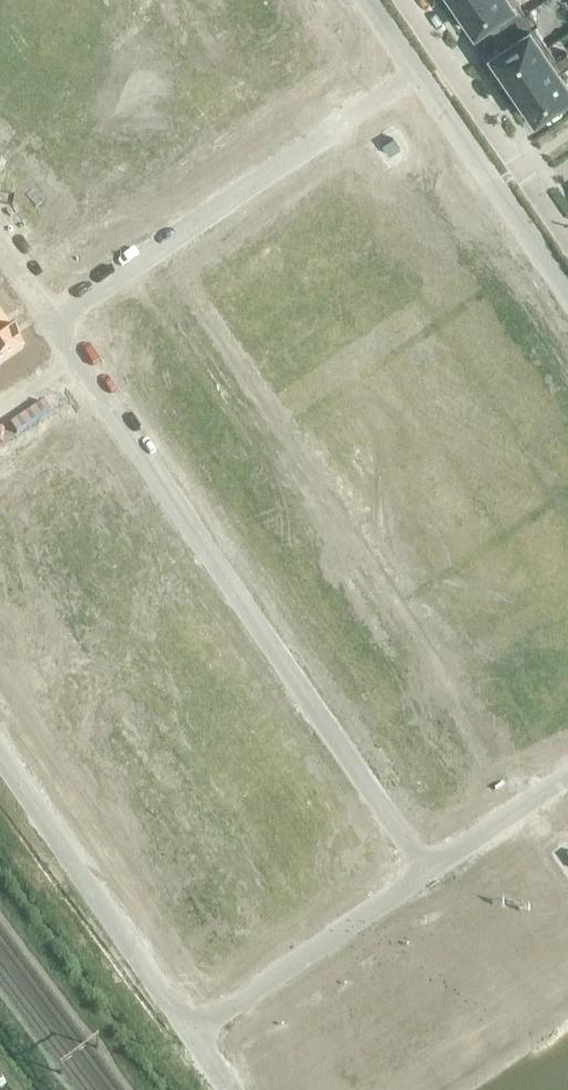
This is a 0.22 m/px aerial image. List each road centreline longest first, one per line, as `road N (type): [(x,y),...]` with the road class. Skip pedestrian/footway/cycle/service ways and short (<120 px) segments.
road 1 (residential): [(426,873),(79,367)]
road 2 (residential): [(49,323),(445,58)]
road 3 (residential): [(191,1036),(0,760)]
road 4 (residential): [(191,1036),(426,873)]
road 5 (residential): [(567,239),(445,58)]
road 6 (residential): [(426,873),(567,774)]

